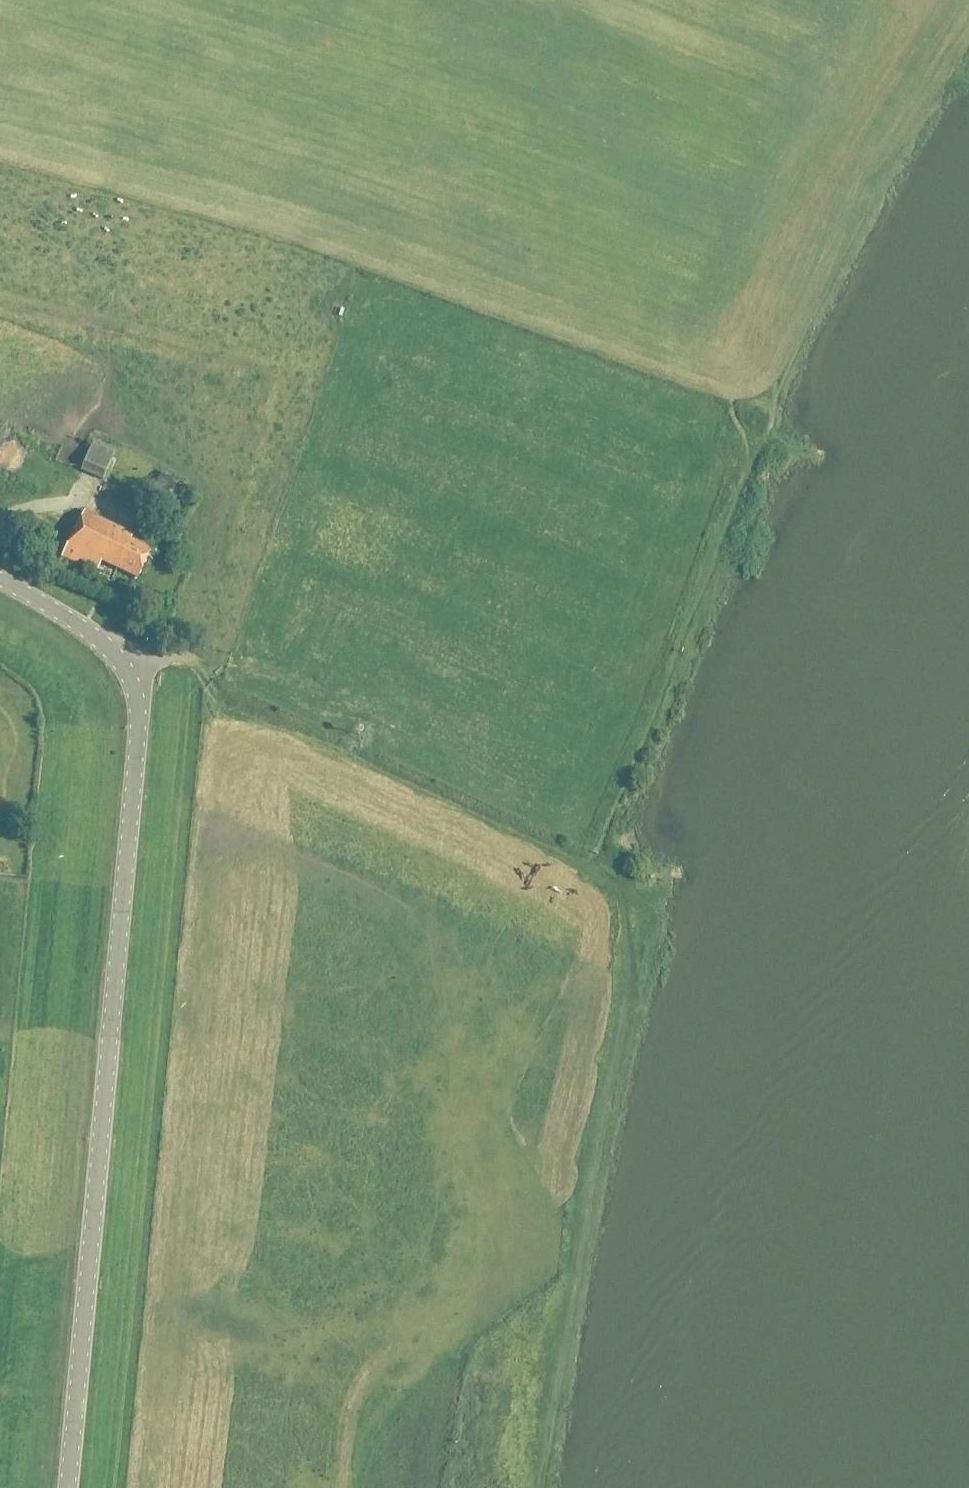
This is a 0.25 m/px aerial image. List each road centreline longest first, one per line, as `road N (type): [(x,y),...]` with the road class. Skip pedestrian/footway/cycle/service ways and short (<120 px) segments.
road 1 (tertiary): [(68,1487),(136,776),(136,704),(124,660),(95,630),(0,578)]

